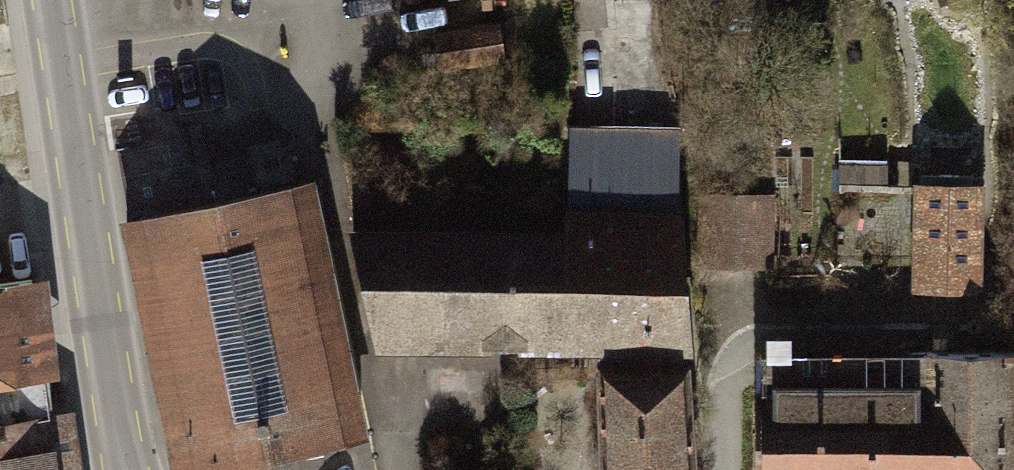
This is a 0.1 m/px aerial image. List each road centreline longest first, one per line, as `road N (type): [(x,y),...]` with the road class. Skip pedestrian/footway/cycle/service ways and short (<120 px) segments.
road 1 (secondary): [(126,469),(51,0)]

